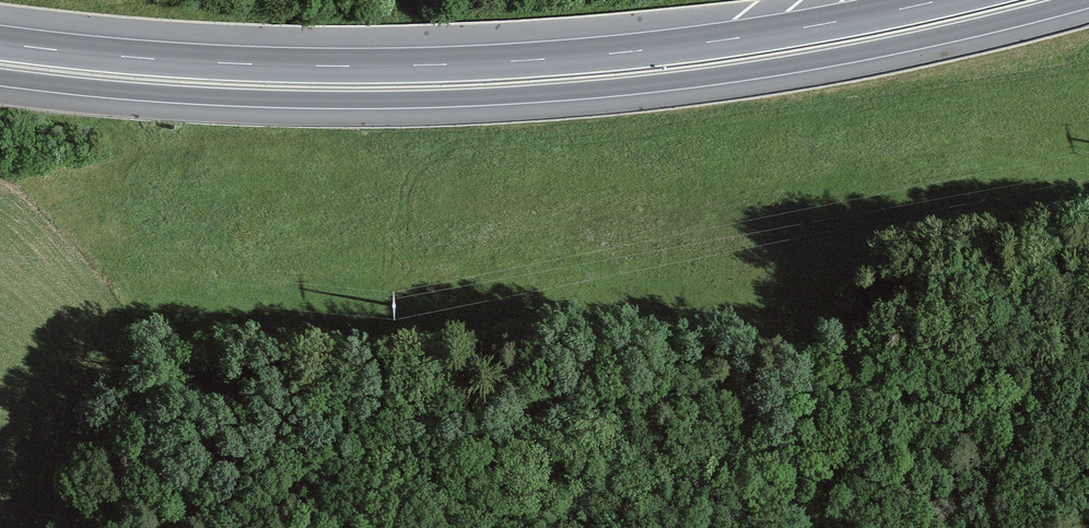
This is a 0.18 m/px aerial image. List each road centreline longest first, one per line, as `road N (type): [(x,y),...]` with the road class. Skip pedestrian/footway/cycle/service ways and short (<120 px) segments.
road 1 (trunk): [(0,77),(232,97),(530,95),(827,58),(1083,0)]
road 2 (trunk): [(941,0),(724,40),(430,65),(235,63),(0,43)]

